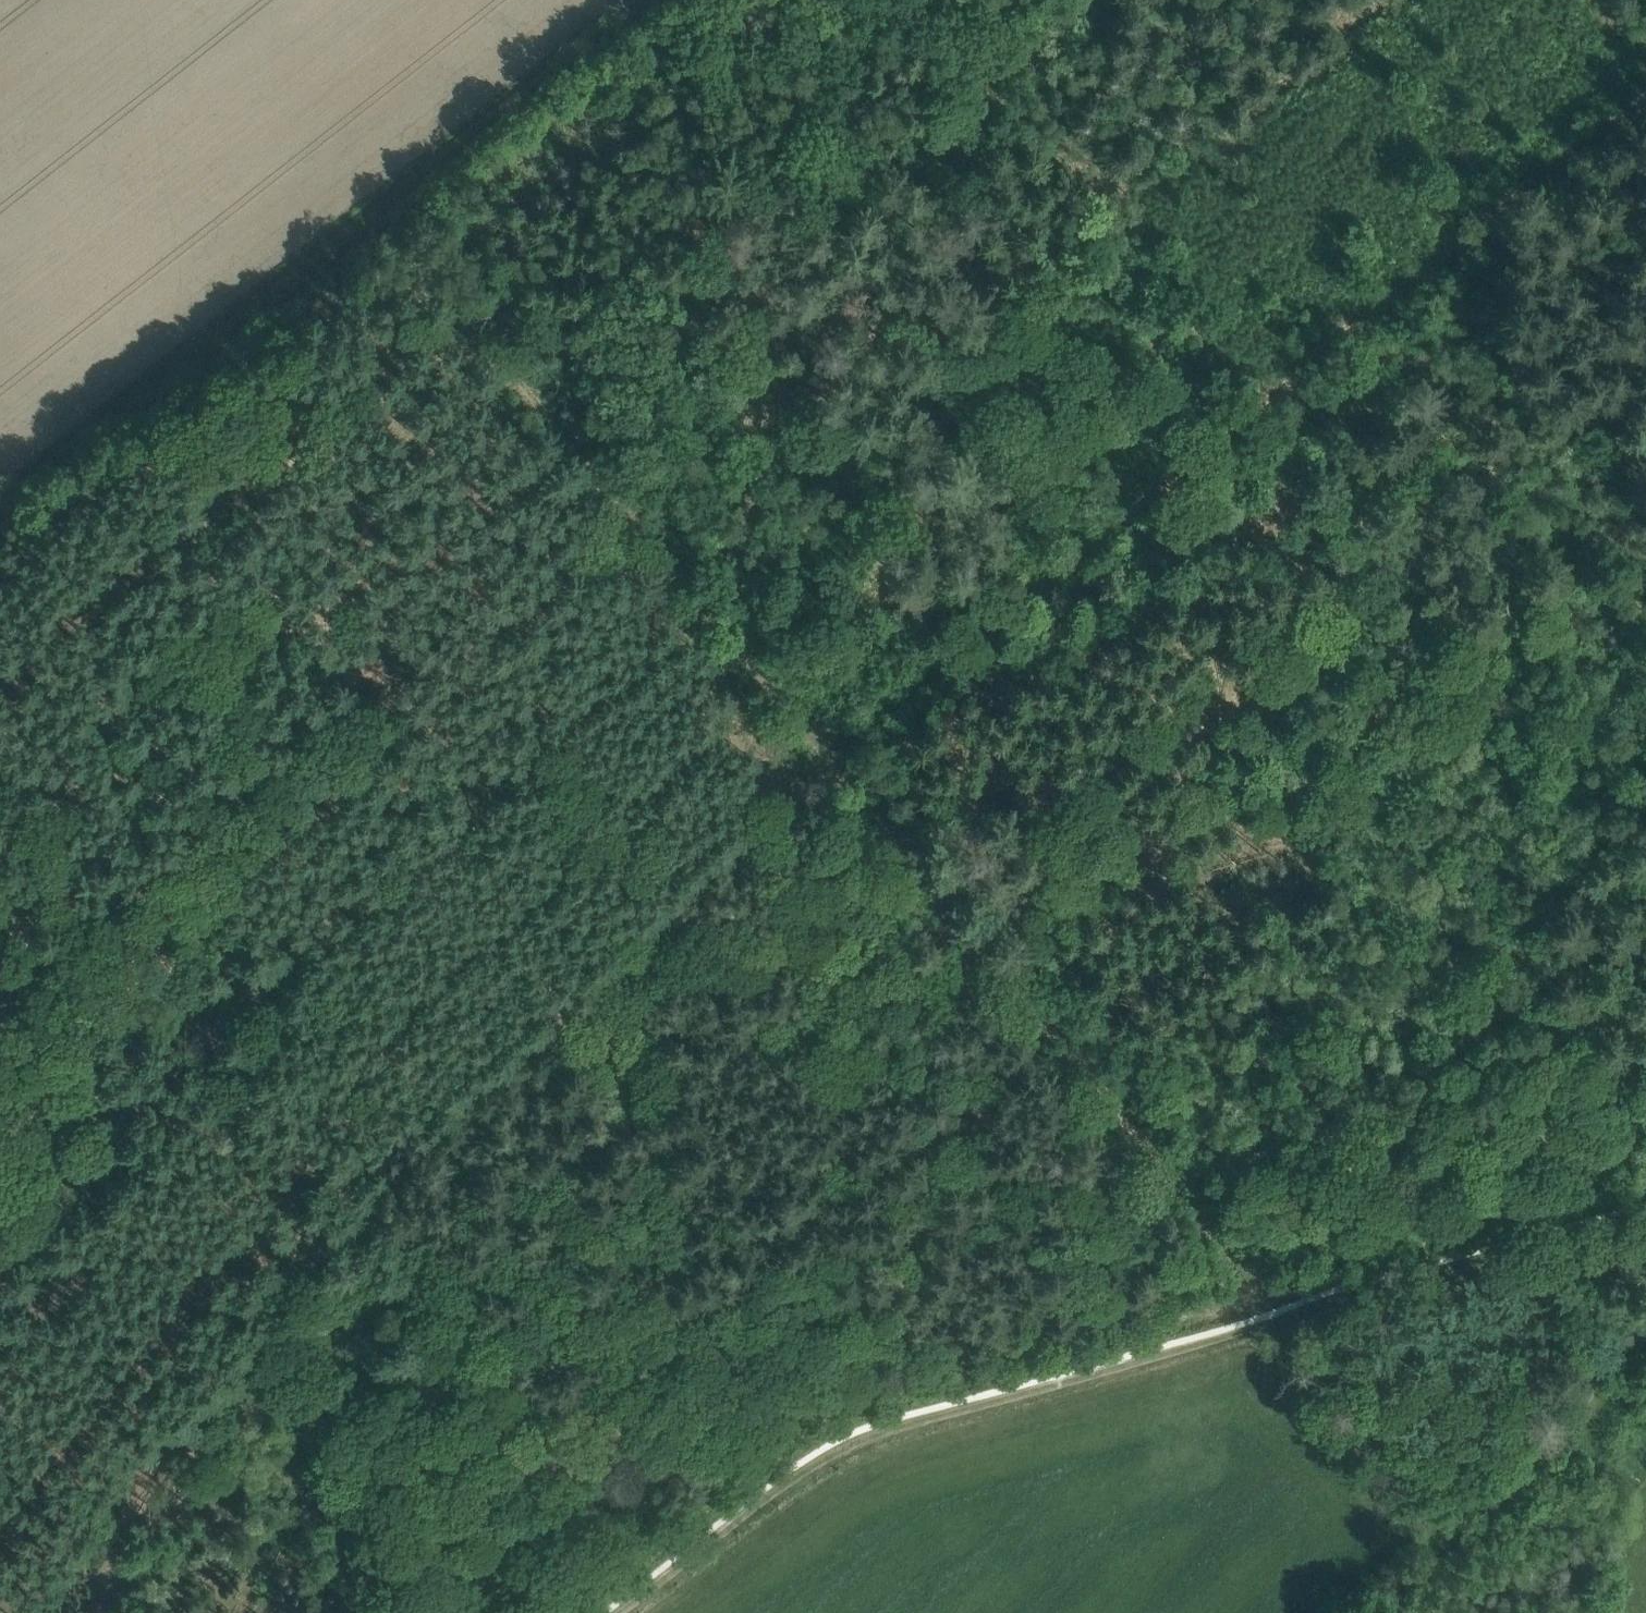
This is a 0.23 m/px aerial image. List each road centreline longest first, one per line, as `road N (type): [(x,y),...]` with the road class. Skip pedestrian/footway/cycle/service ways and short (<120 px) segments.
road 1 (track): [(1645,1221),(864,1442),(830,1459),(622,1612)]
road 2 (track): [(1645,1343),(1381,1612)]

